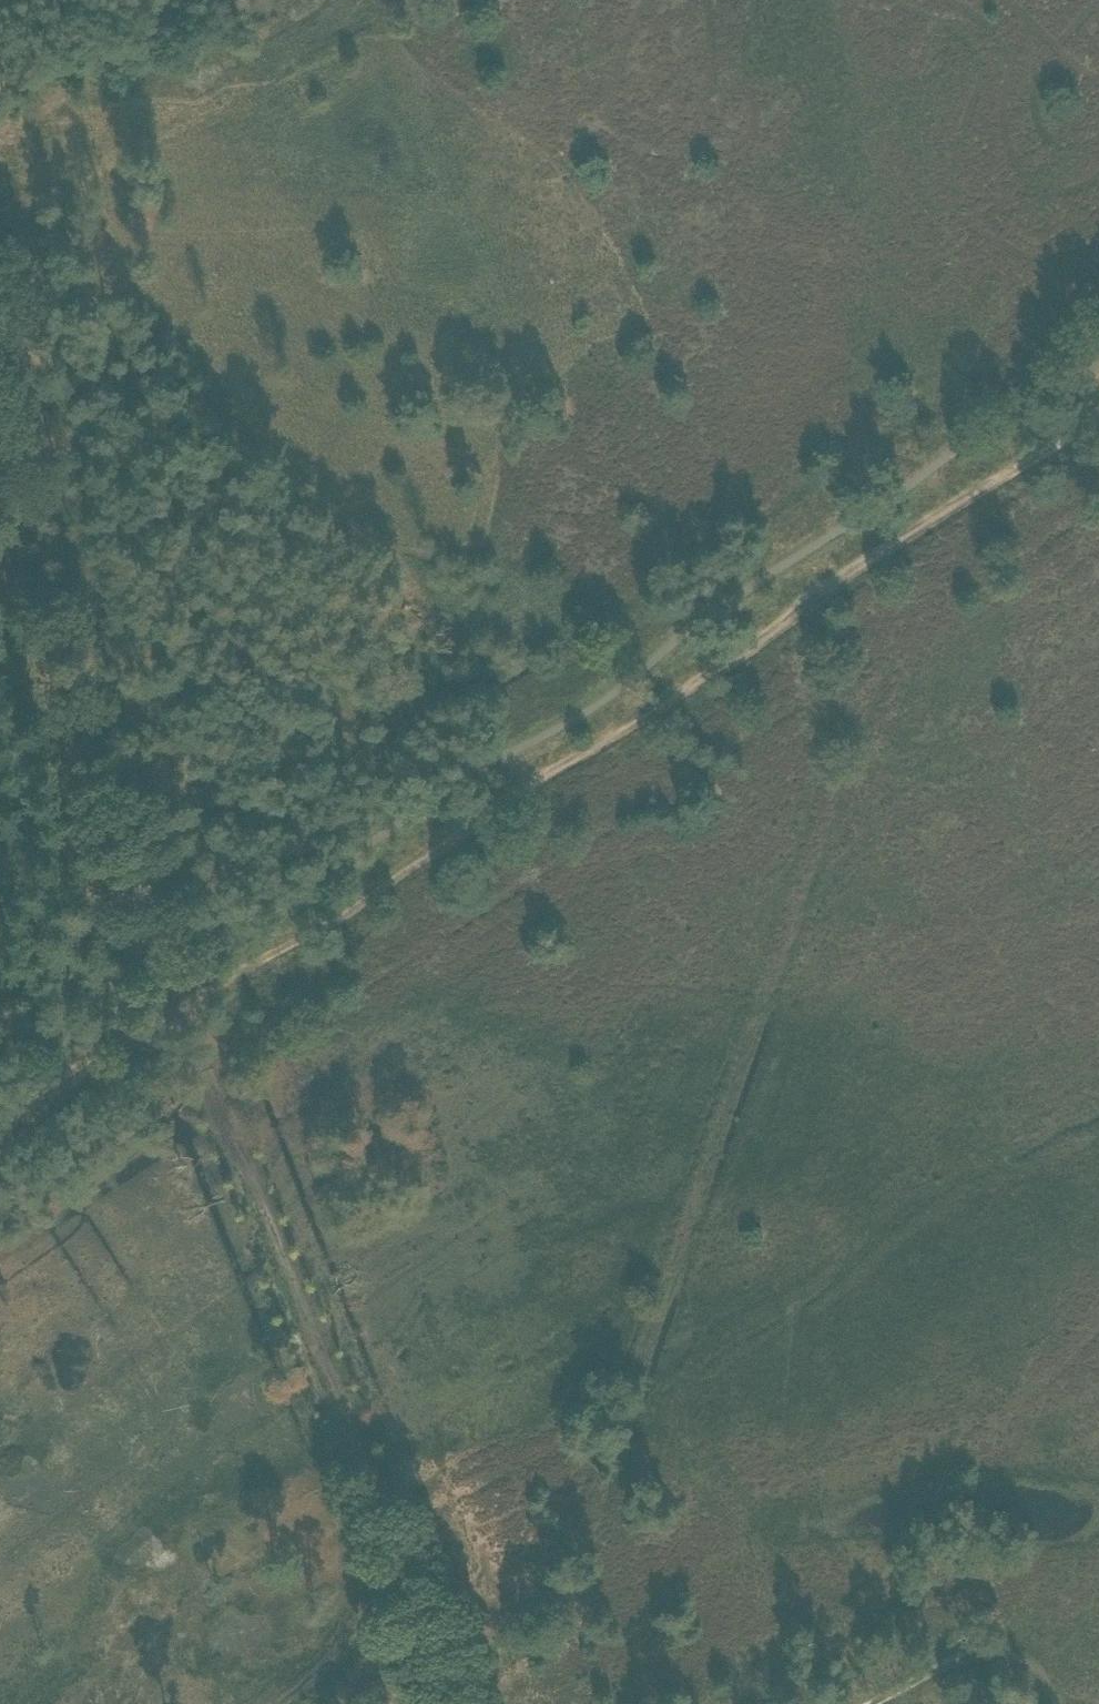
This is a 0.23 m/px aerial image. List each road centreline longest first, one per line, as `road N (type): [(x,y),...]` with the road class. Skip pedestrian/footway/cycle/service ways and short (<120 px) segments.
road 1 (track): [(1098,408),(178,1003)]
road 2 (track): [(178,1003),(452,1703)]
road 3 (track): [(0,354),(174,976)]
road 4 (track): [(1054,1703),(1034,1671),(976,1656),(870,1703)]
road 5 (track): [(178,1003),(0,1113)]
road 6 (track): [(408,1586),(281,1703)]

